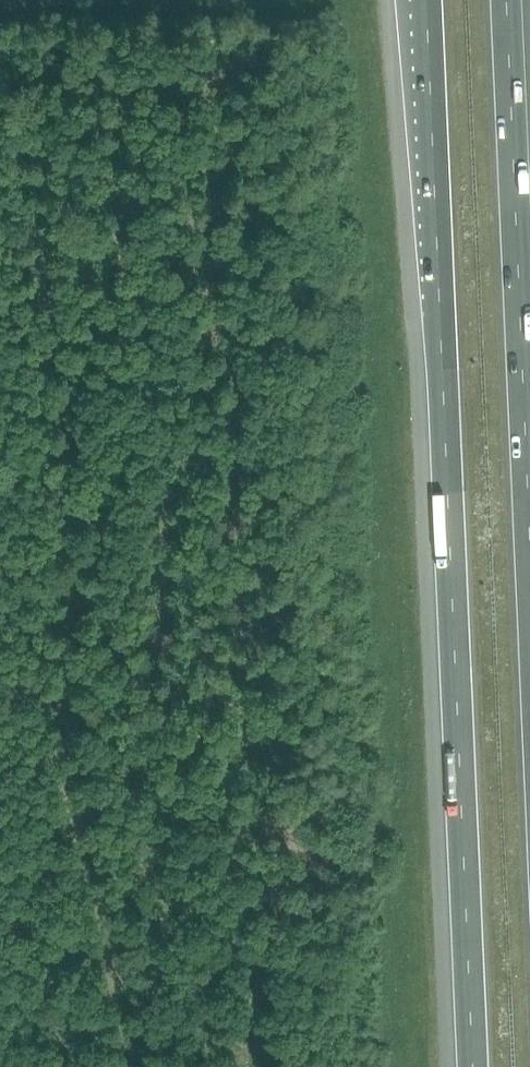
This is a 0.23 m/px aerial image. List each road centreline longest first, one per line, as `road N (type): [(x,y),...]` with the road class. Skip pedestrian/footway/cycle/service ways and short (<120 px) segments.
road 1 (motorway): [(425,0),(471,1066)]
road 2 (motorway): [(529,576),(505,0)]

